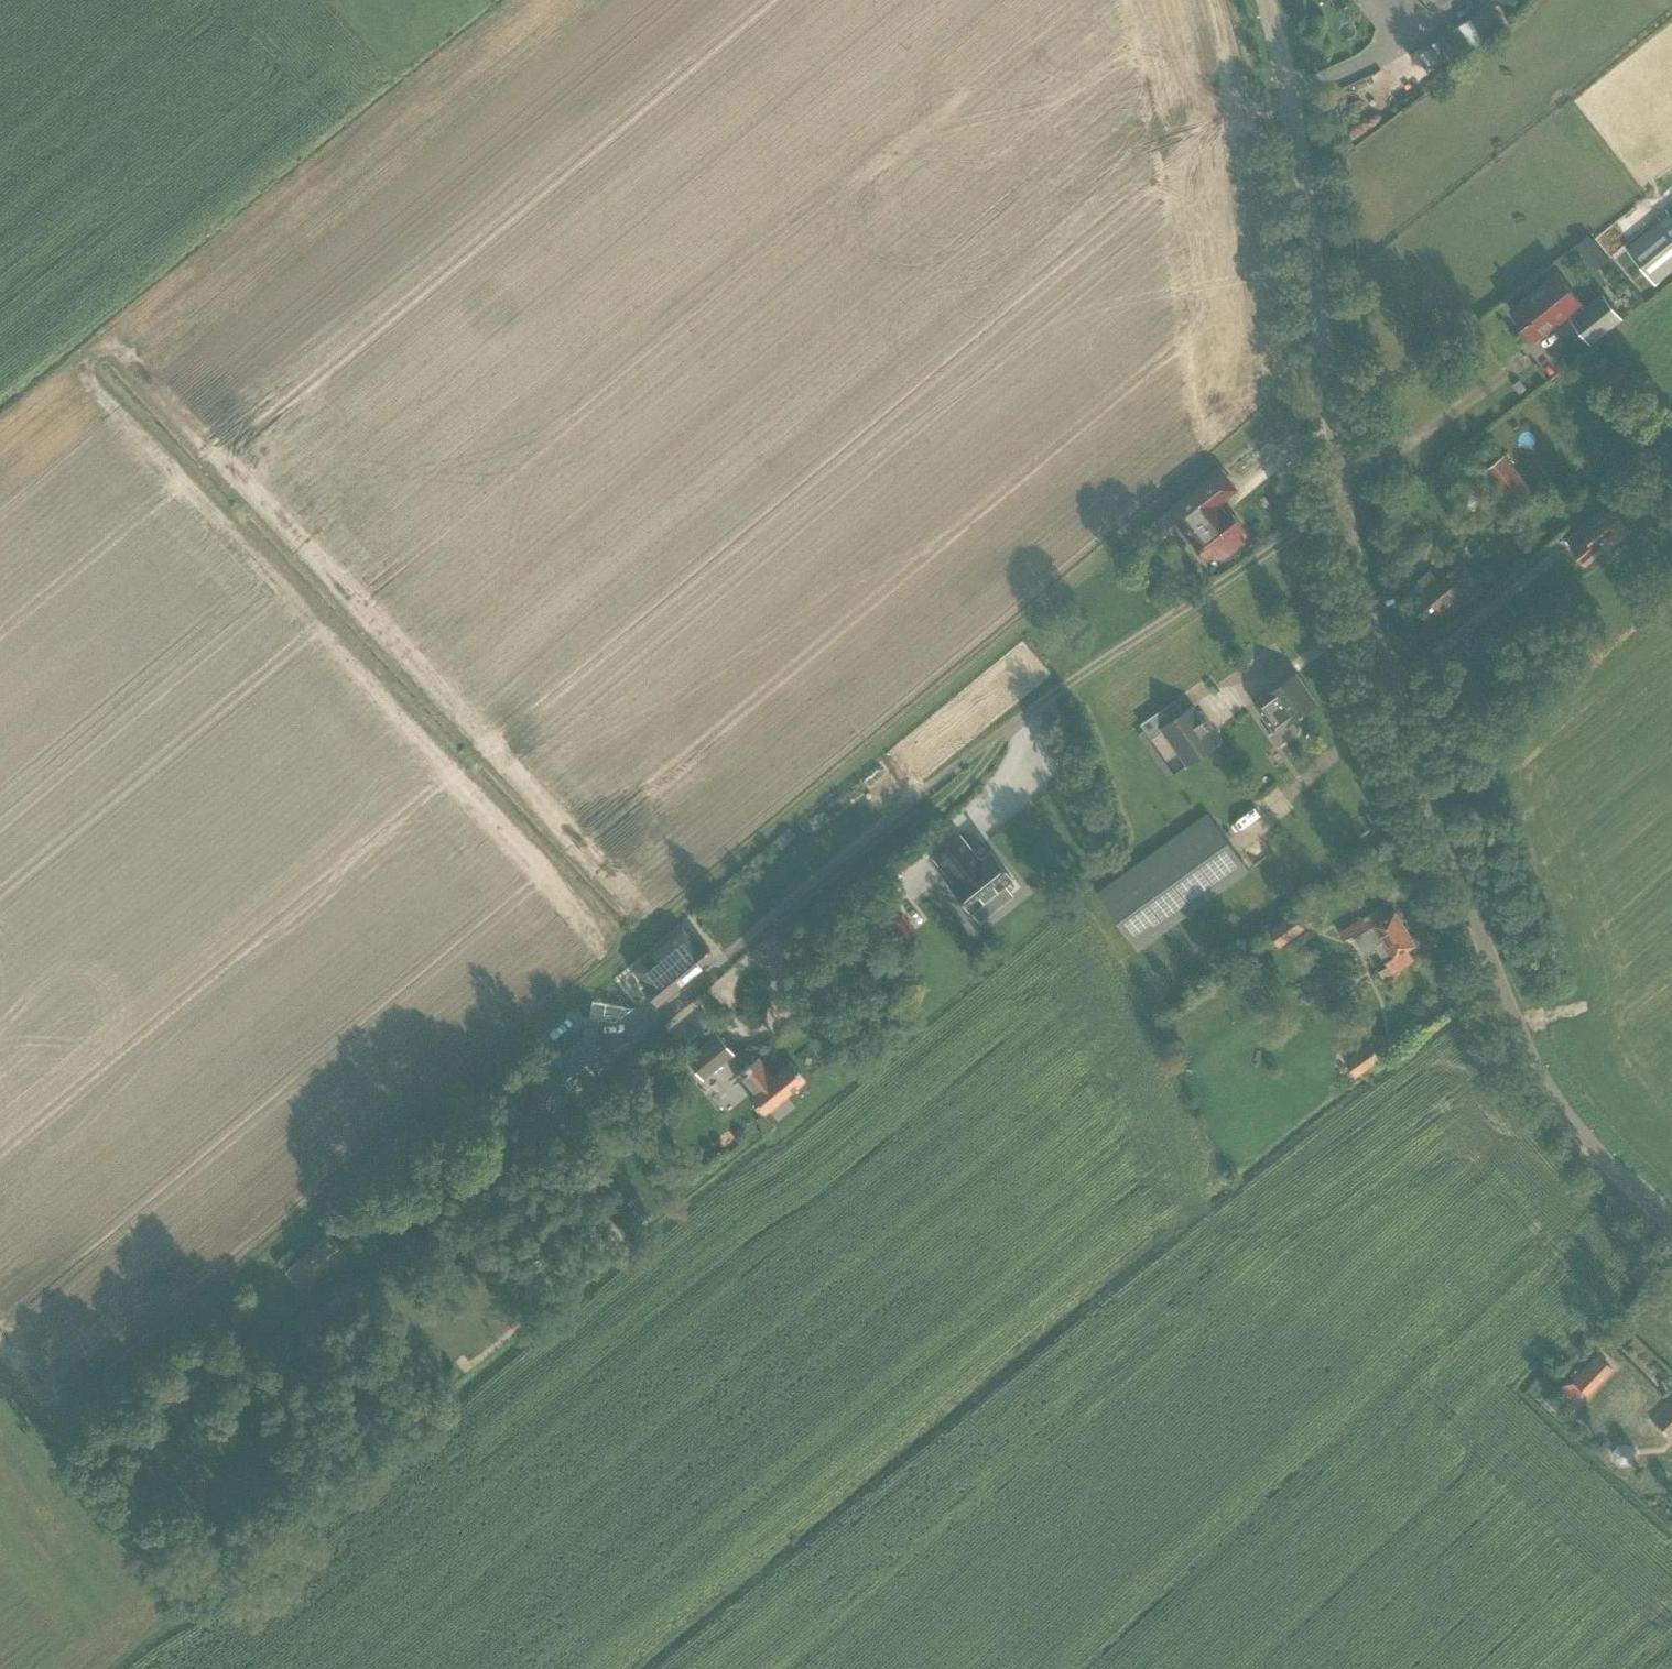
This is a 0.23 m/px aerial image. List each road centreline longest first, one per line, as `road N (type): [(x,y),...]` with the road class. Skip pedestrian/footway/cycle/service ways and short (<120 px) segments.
road 1 (unclassified): [(1671,1223),(1599,1152),(1540,1077),(1434,819),(1355,563),(1323,383),(1290,99),(1265,0)]

